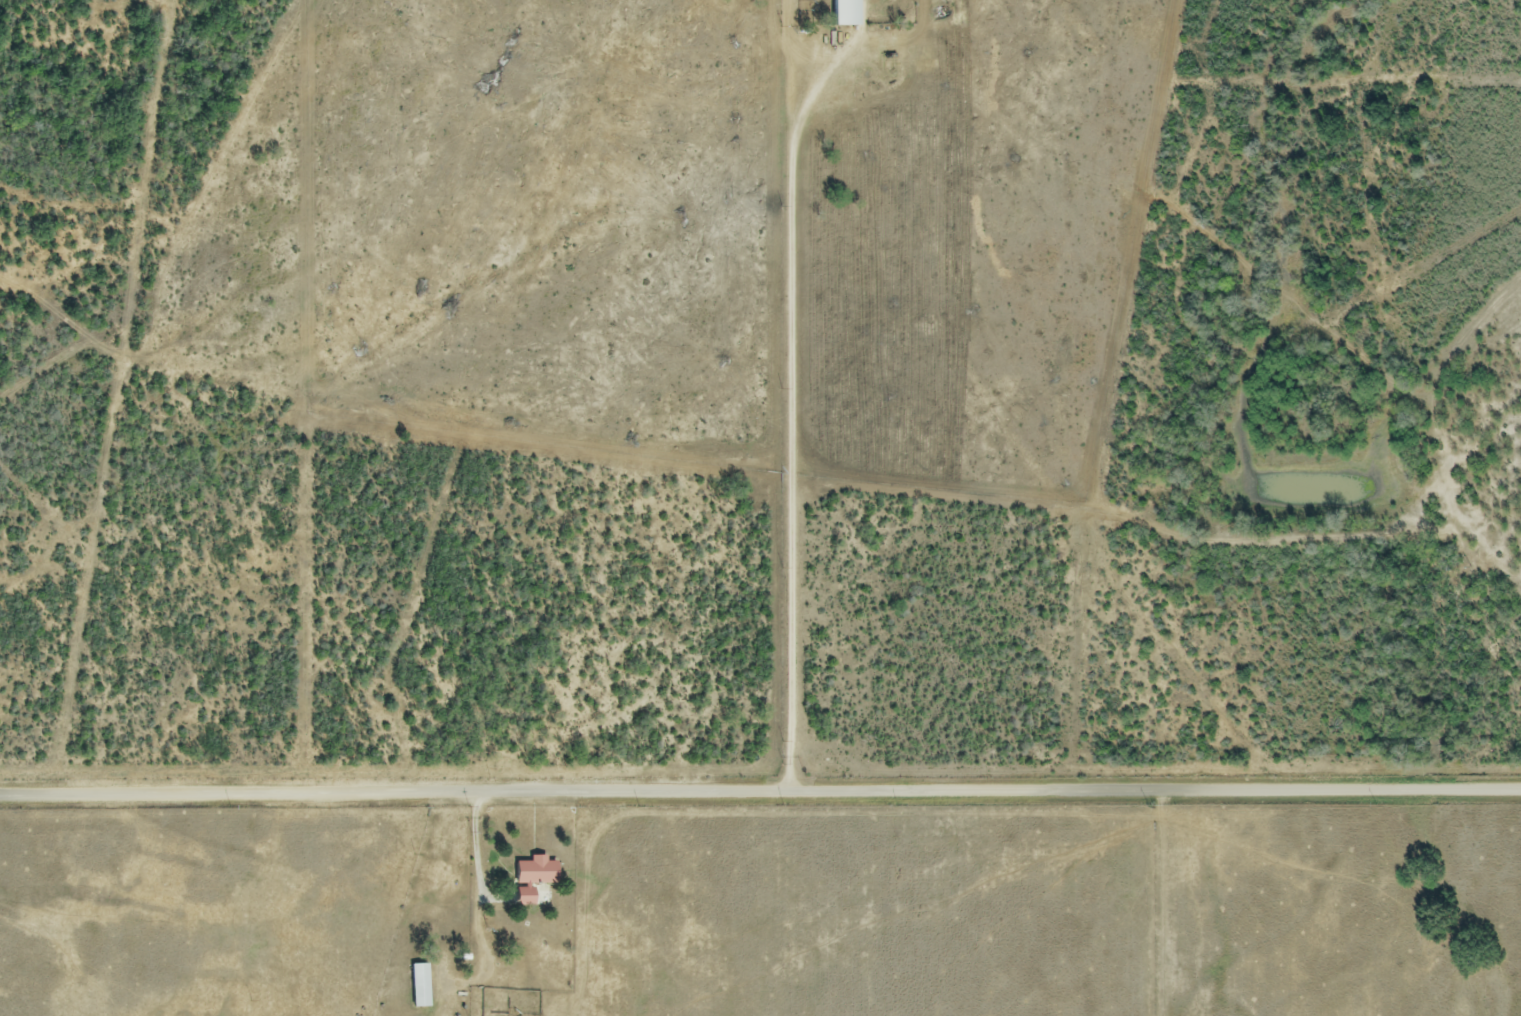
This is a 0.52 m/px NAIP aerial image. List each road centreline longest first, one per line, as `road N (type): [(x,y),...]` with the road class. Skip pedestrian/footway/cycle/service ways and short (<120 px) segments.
road 1 (residential): [(0,793),(1520,789)]

